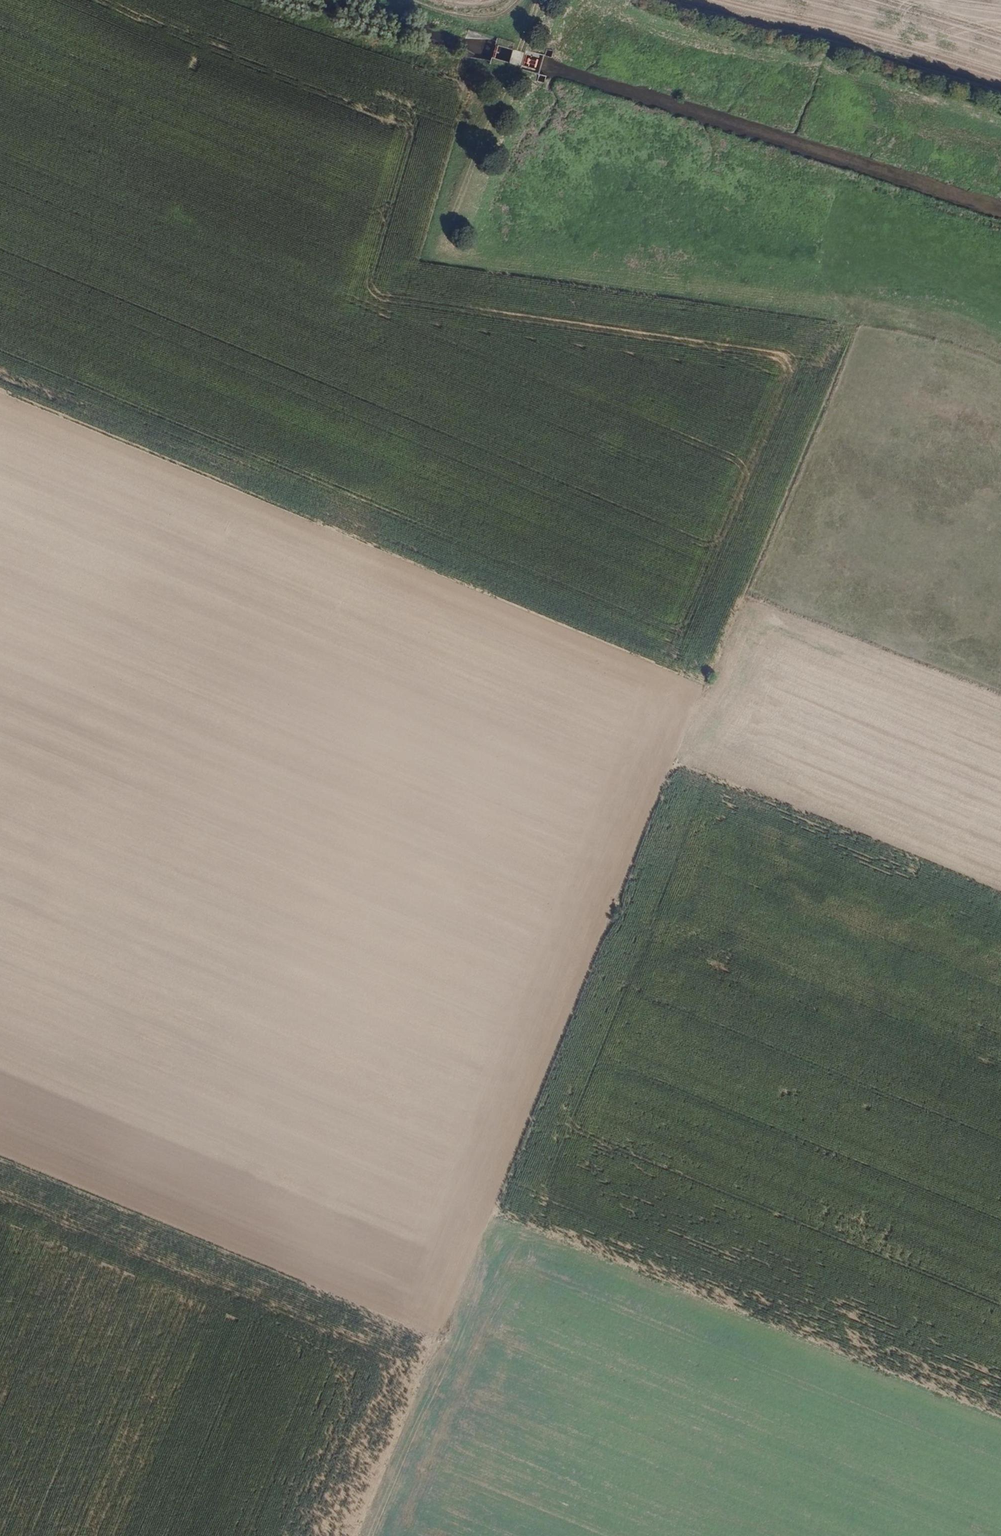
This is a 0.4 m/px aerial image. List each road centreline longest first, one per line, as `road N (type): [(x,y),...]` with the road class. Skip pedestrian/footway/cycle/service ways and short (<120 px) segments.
road 1 (track): [(1000,89),(705,0)]

